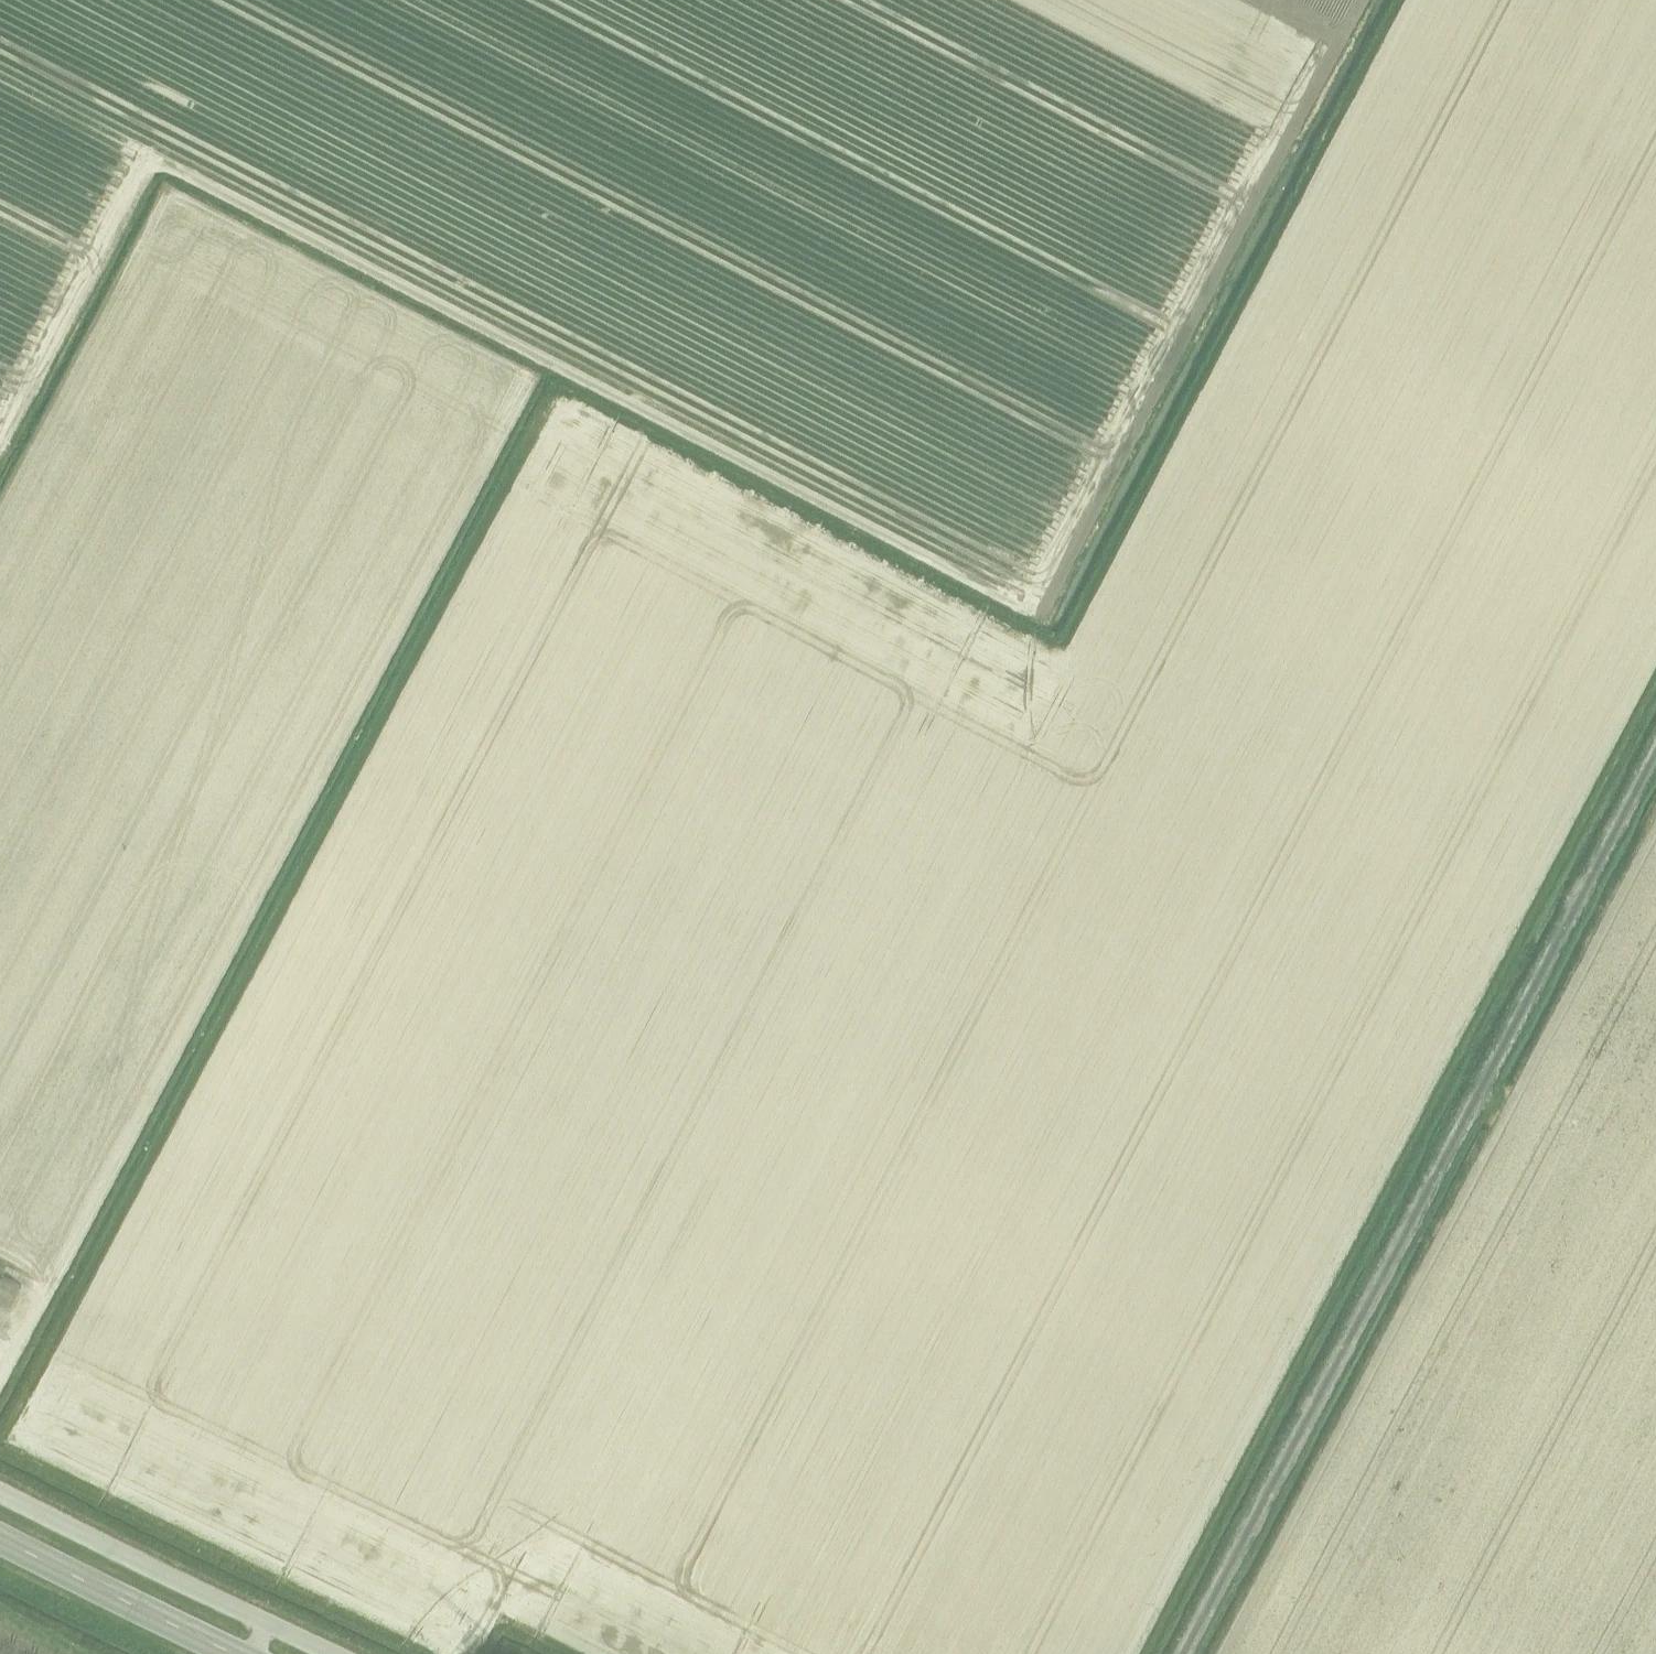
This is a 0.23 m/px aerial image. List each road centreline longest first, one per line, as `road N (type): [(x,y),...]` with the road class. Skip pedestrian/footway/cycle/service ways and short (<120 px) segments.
road 1 (track): [(1184,1653),(1655,758)]
road 2 (unclassified): [(334,1653),(0,1491)]
road 3 (tertiary): [(235,1653),(0,1538)]

